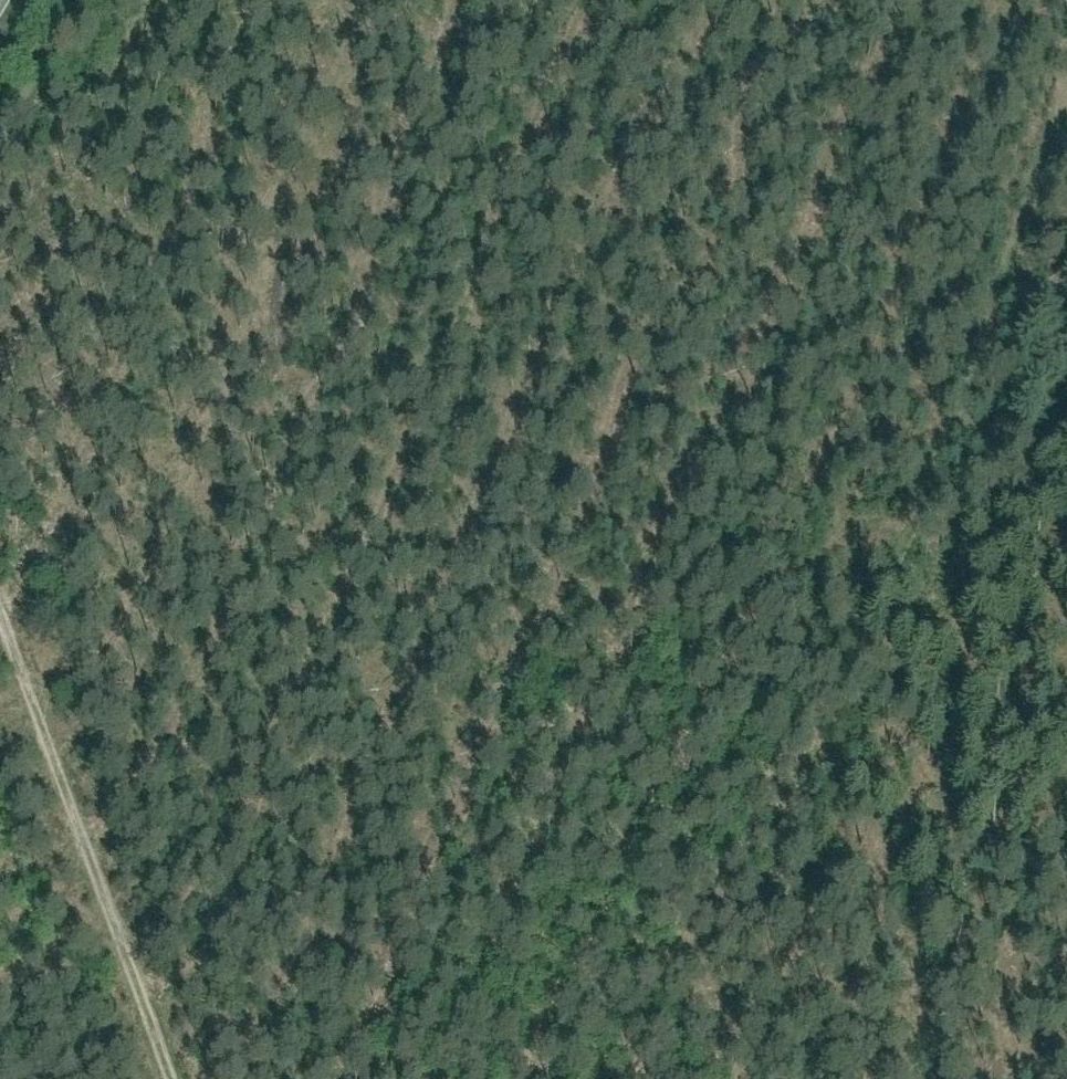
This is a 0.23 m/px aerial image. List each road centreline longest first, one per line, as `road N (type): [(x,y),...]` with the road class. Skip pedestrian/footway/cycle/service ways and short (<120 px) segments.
road 1 (track): [(619,1078),(927,552),(1066,100)]
road 2 (track): [(170,1078),(0,600)]

